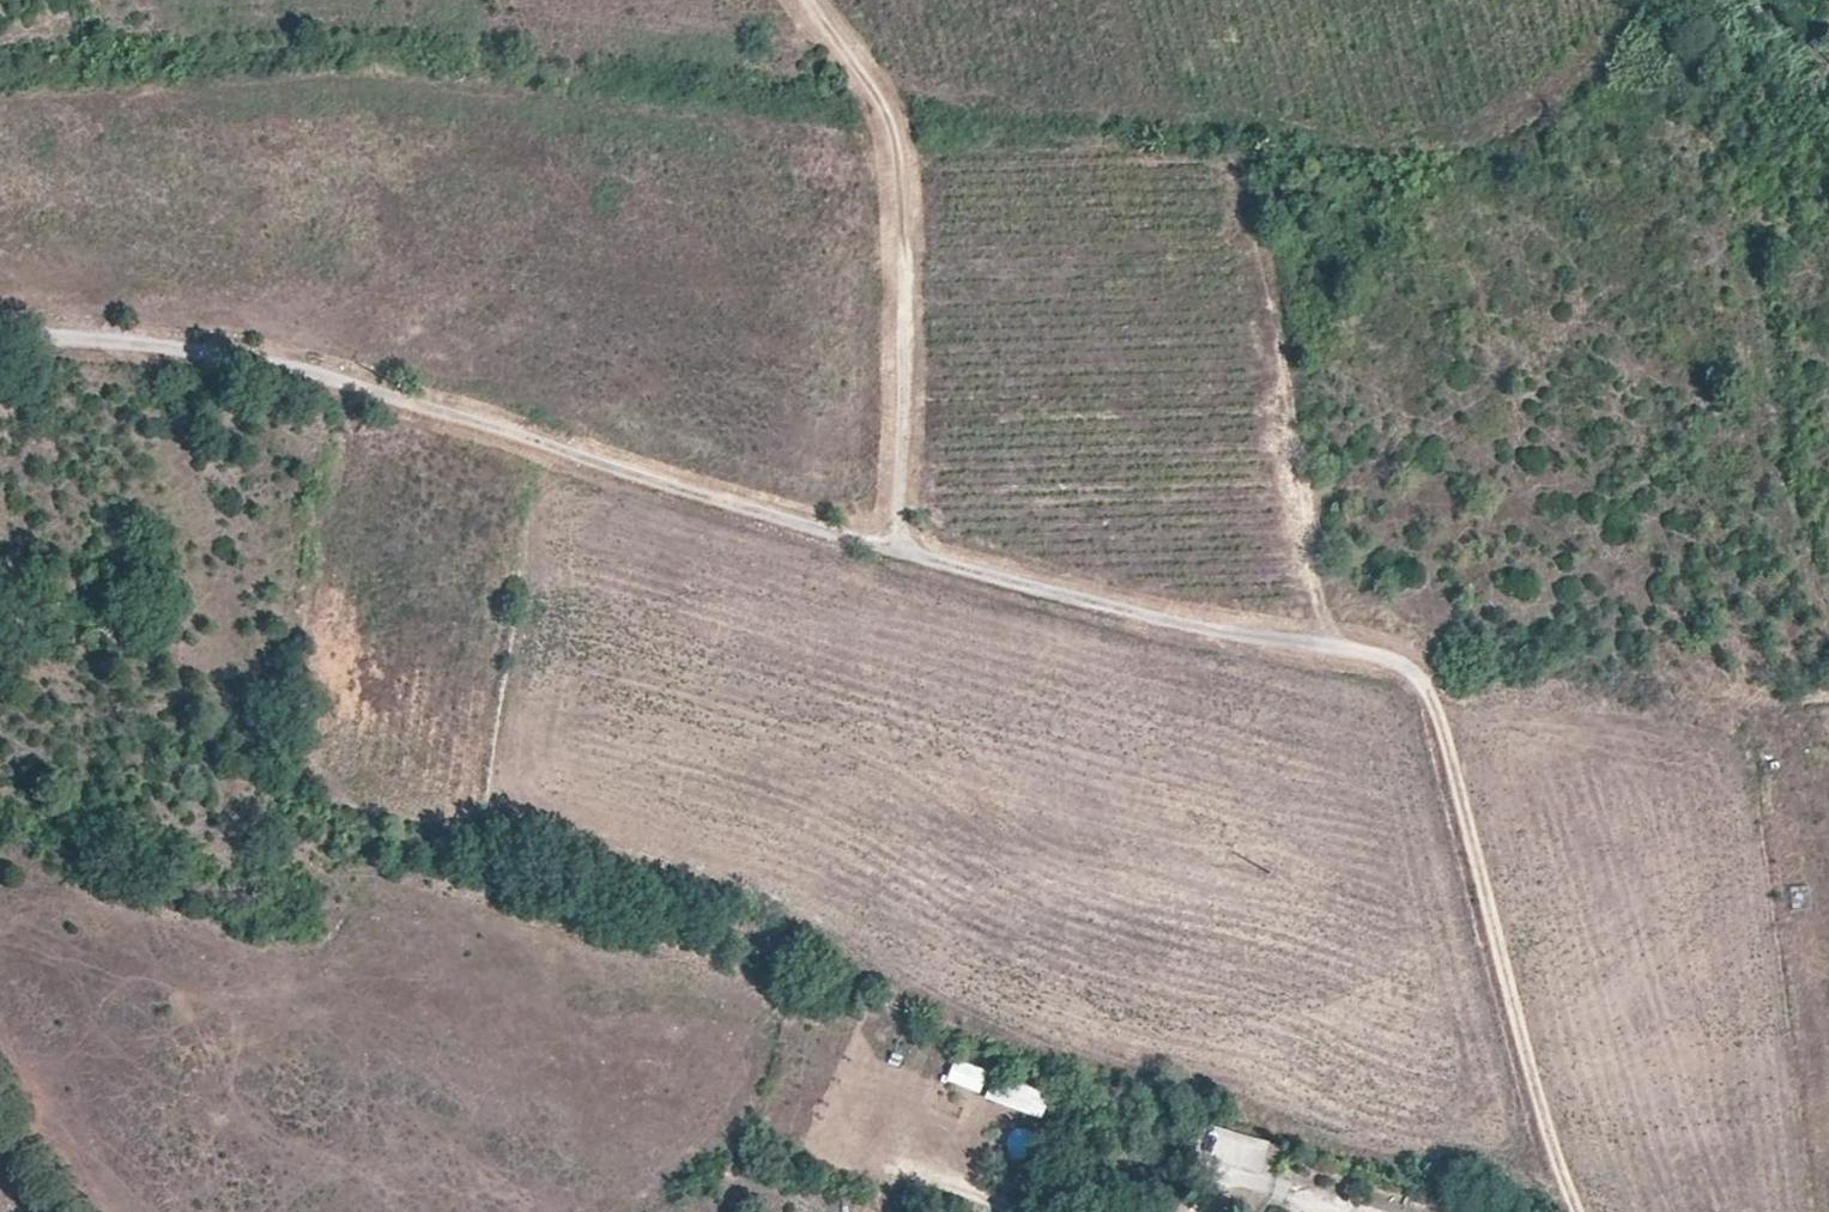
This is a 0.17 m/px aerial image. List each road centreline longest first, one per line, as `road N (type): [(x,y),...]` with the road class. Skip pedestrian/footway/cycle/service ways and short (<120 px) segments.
road 1 (unclassified): [(0,335),(221,355),(350,383),(934,561),(1140,614),(1421,670)]
road 2 (track): [(896,550),(906,311),(897,139),(873,86),(807,0)]
road 3 (track): [(1564,1211),(1421,670)]

